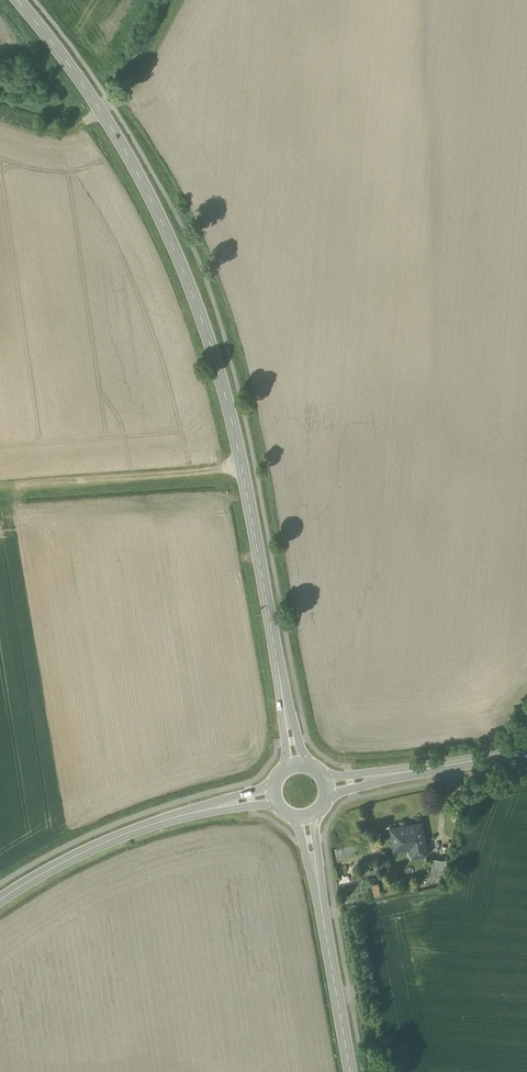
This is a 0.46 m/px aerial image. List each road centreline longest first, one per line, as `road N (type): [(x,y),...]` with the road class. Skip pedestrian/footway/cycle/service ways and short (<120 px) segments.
road 1 (secondary): [(18,0),(104,116),(201,318),(242,463),(296,765)]
road 2 (tertiary): [(0,901),(151,824),(274,792)]
road 3 (secondary): [(305,816),(351,1071)]
road 4 (track): [(242,463),(0,484)]
road 5 (tertiary): [(526,752),(325,785)]

